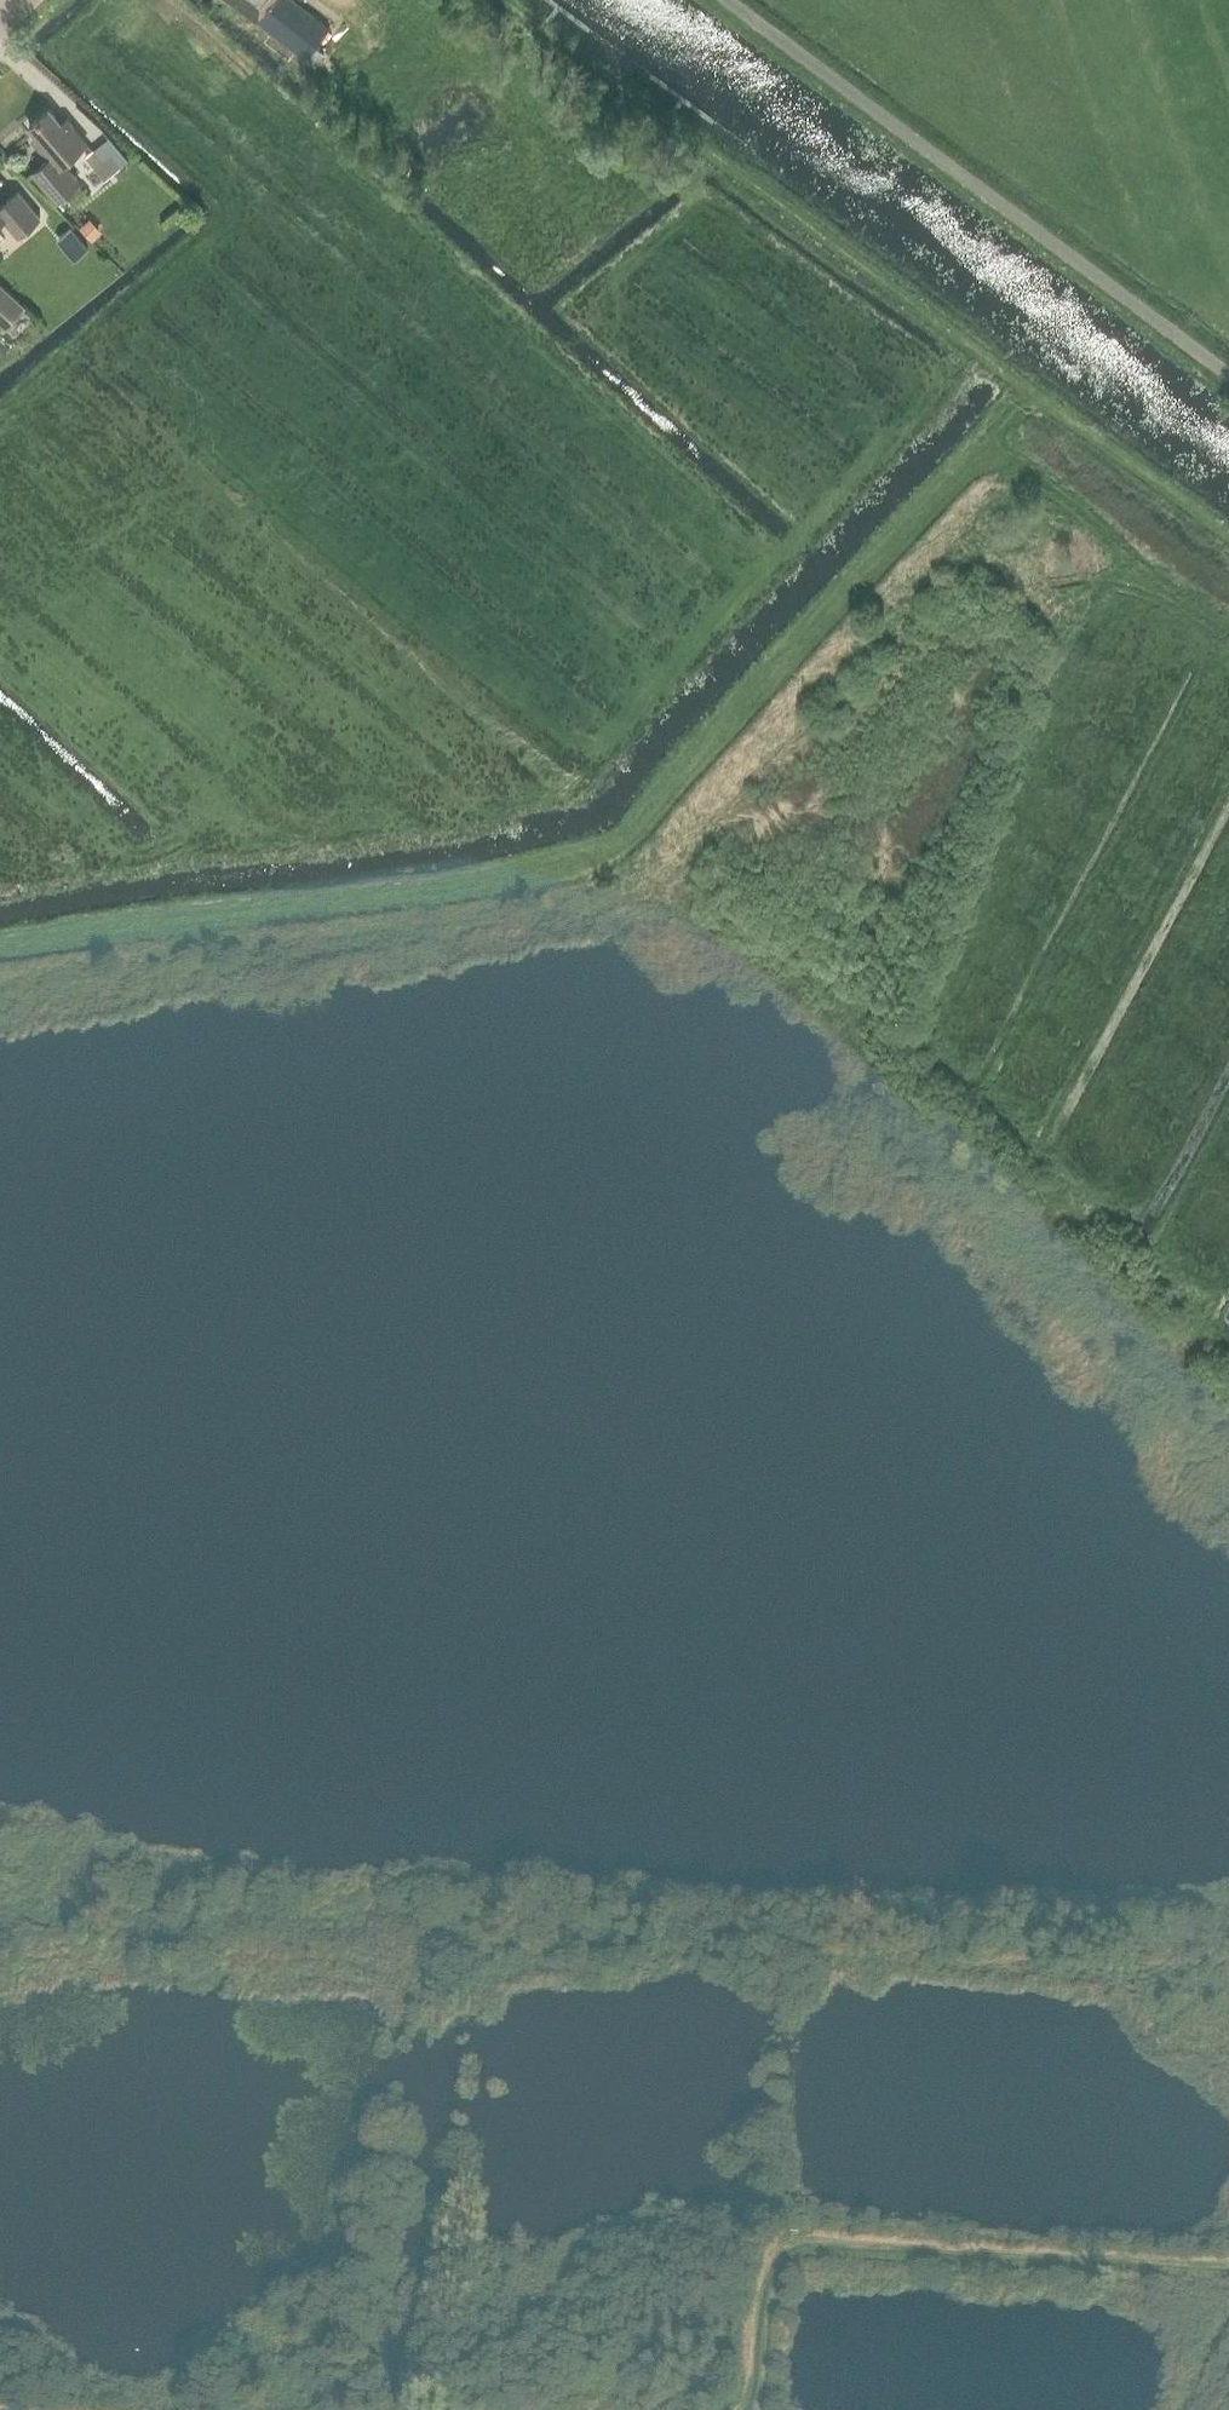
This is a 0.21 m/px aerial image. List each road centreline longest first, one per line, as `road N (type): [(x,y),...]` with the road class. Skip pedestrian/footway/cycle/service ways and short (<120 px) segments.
road 1 (track): [(1028,391),(610,851),(0,944)]
road 2 (track): [(1028,391),(496,0)]
road 3 (track): [(737,2409),(747,2377),(753,2257),(779,2237),(1228,2268)]
road 4 (unclassified): [(1228,373),(728,0)]
road 5 (track): [(1228,538),(1091,432)]

